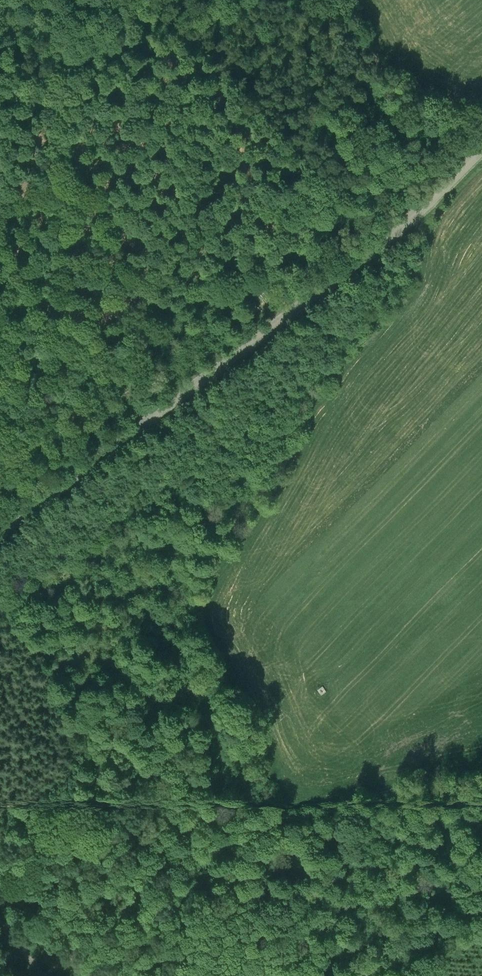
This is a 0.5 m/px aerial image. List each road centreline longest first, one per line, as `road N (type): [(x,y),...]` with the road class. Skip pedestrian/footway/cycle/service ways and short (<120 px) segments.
road 1 (tertiary): [(481,135),(402,215),(0,511)]

